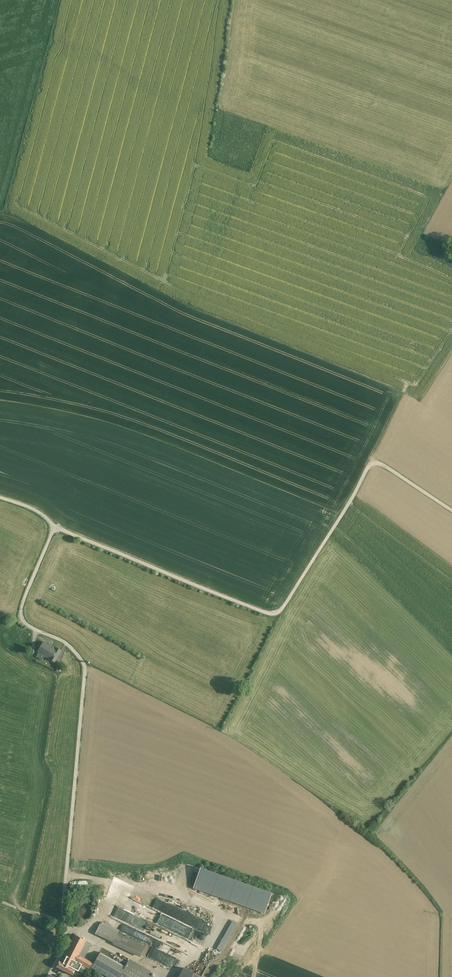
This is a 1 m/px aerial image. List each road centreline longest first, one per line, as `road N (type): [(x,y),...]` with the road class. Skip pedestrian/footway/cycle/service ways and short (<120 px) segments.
road 1 (track): [(54,529),(272,614),(285,606),(371,466),(451,511)]
road 2 (track): [(46,976),(69,935),(84,672),(67,645),(22,619),(54,529)]
road 3 (track): [(68,929),(87,929),(167,975),(219,934),(217,922),(135,885),(119,886)]

